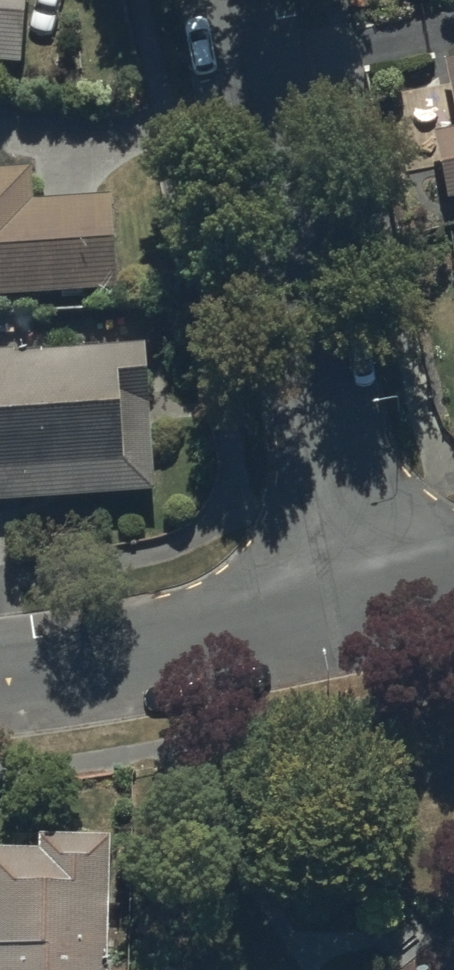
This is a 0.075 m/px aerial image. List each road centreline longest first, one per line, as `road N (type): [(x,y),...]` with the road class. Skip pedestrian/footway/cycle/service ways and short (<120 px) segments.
road 1 (residential): [(243,0),(366,609)]
road 2 (residential): [(0,678),(366,609)]

